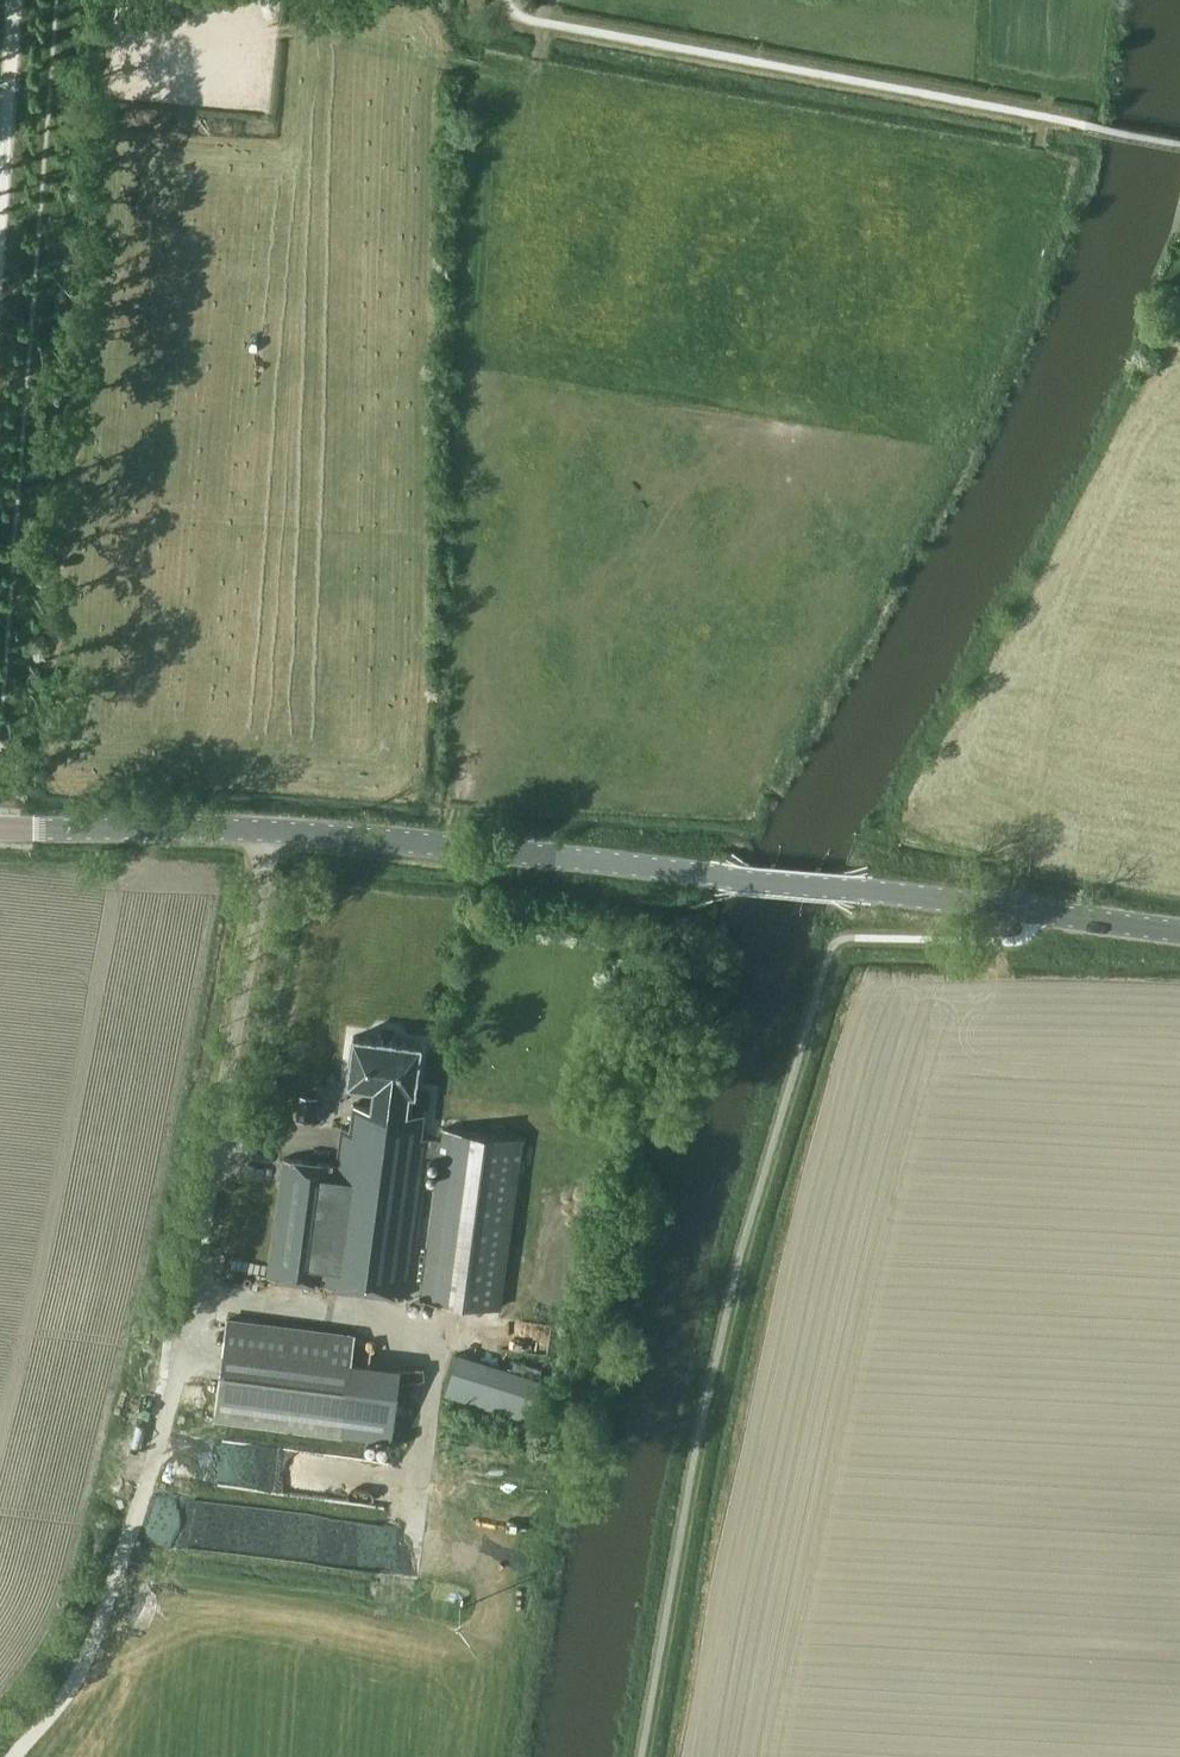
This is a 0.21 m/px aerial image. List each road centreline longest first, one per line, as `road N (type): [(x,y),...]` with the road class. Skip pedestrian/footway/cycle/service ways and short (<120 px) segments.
road 1 (tertiary): [(1179,932),(425,841),(269,828),(0,825)]

